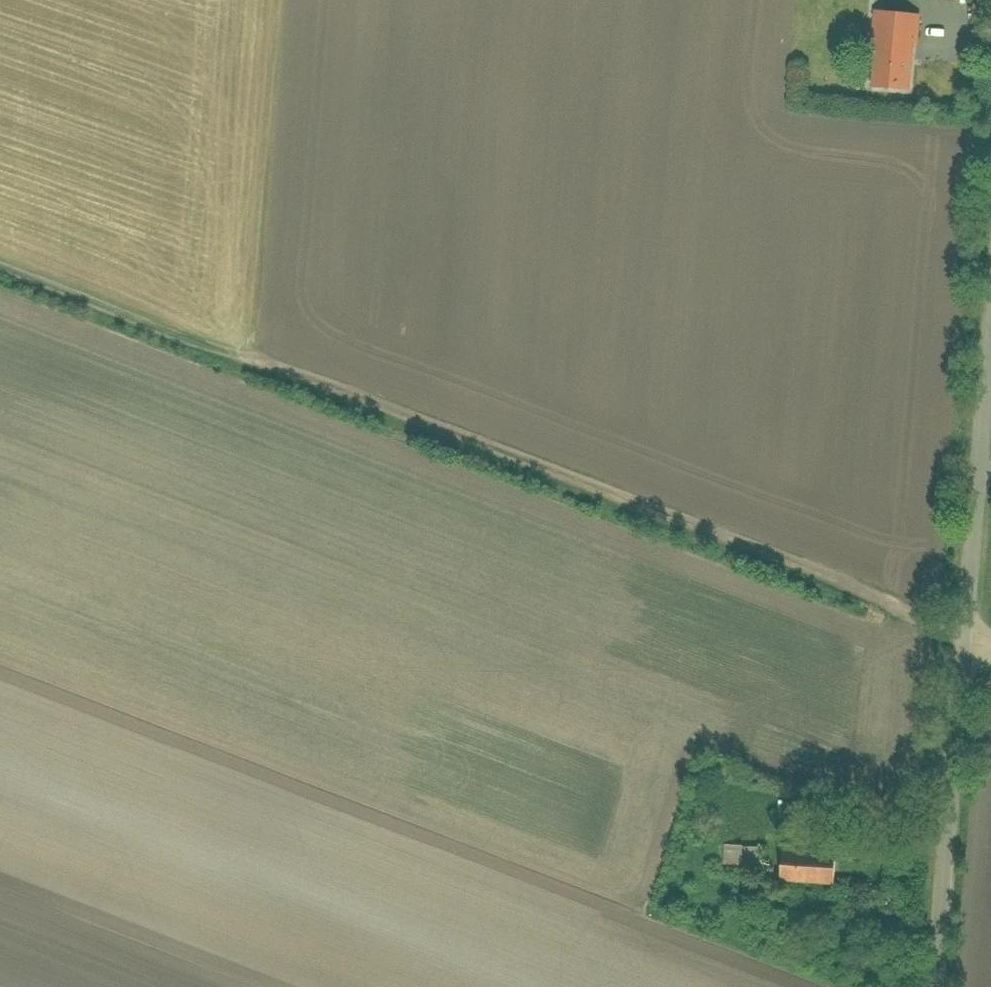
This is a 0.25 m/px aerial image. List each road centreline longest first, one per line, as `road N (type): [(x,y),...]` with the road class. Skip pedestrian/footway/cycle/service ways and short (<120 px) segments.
road 1 (unclassified): [(971,641),(936,986)]
road 2 (unclassified): [(990,402),(971,641)]

